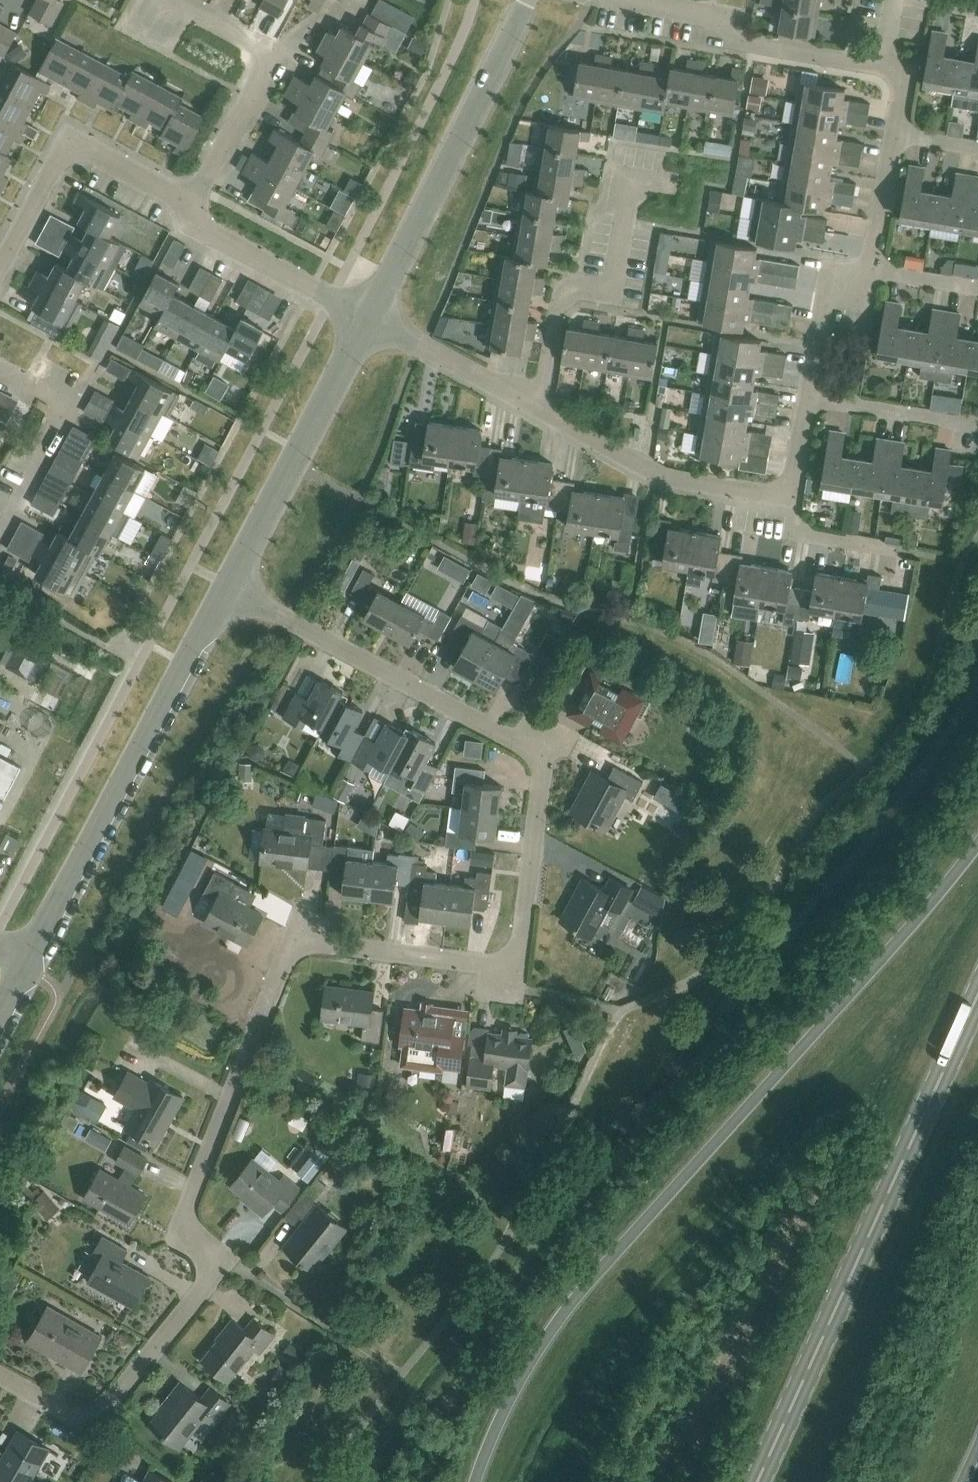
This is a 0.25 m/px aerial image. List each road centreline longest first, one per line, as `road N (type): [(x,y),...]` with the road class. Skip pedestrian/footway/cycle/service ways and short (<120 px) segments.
road 1 (residential): [(0,1374),(75,1415),(94,1414),(225,1260),(188,1238),(183,1214),(289,950),(312,941),(516,968),(547,762),(228,586)]
road 2 (primary): [(977,843),(569,1307),(502,1416),(475,1481)]
road 3 (primary): [(759,1481),(977,1000)]
road 4 (unclassified): [(0,1017),(228,586)]
road 5 (unclassified): [(369,318),(527,0)]
road 6 (residential): [(540,410),(561,299),(578,288),(611,290),(629,179),(659,184)]
road 7 (unclassified): [(228,586),(369,318)]
road 8 (residential): [(182,213),(268,58),(164,0)]
road 9 (residential): [(887,67),(739,37),(734,18),(638,0)]
road 10 (residential): [(182,213),(156,186),(72,150),(56,160),(0,265)]
road 11 (residential): [(540,410),(662,475),(788,497)]
road 12 (residential): [(369,318),(182,213)]
road 13 (residential): [(5,537),(65,410),(0,376)]
road 14 (residential): [(961,558),(793,532),(788,497)]
road 15 (residential): [(369,318),(540,410)]
road 16 (residential): [(977,426),(809,396)]
road 17 (residential): [(809,396),(828,291),(870,273)]
road 18 (residential): [(870,273),(896,135)]

